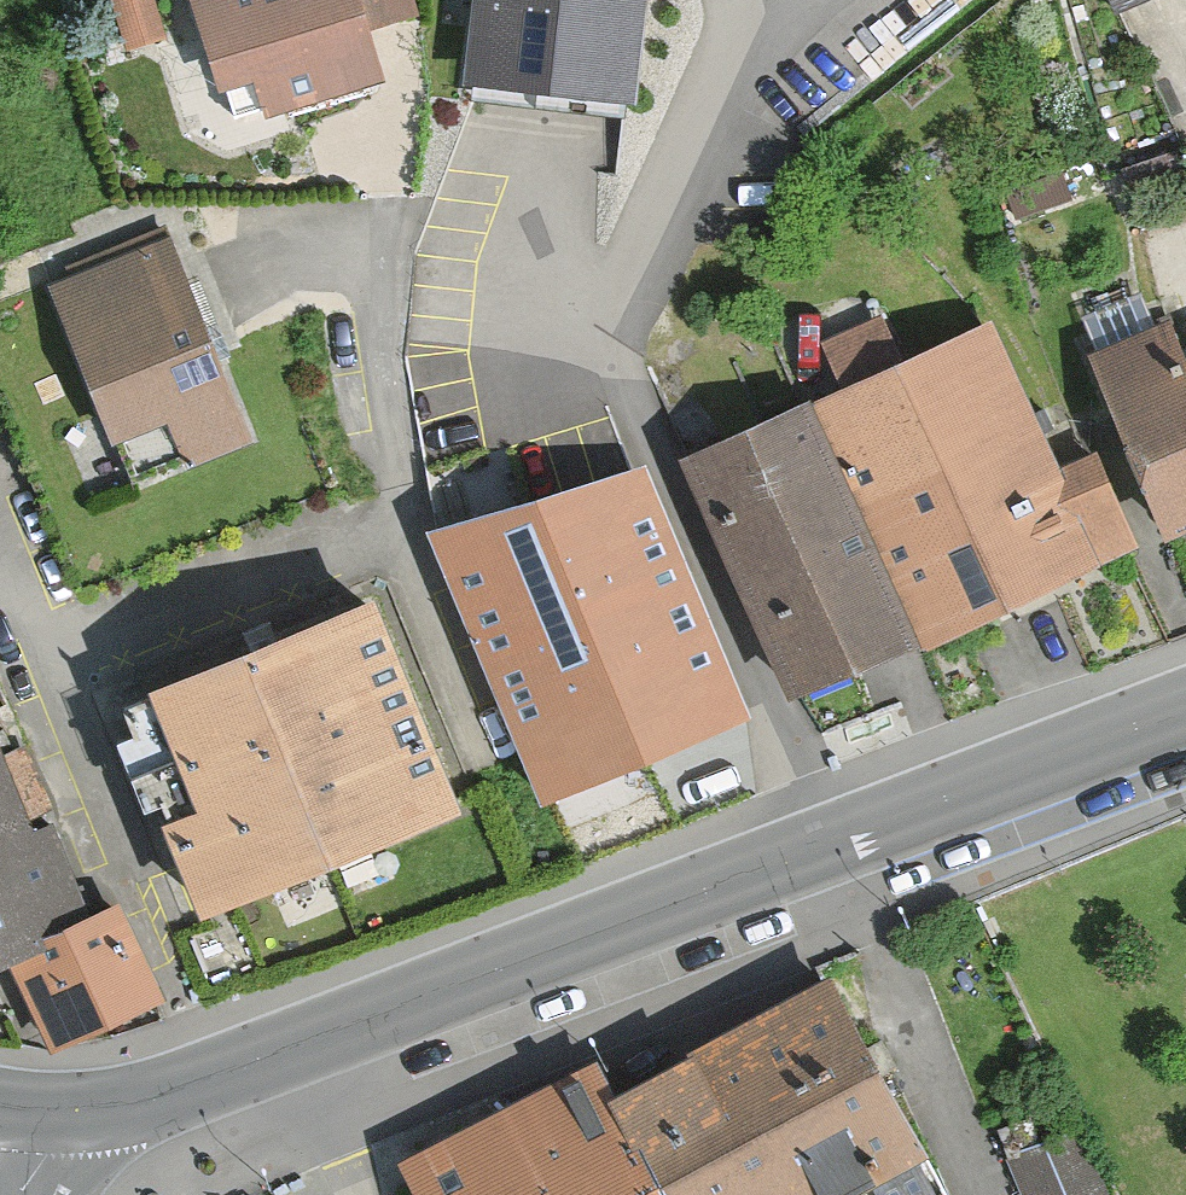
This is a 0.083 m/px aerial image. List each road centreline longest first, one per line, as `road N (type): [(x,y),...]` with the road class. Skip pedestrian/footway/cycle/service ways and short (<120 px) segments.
road 1 (secondary): [(64,1113),(219,1086),(299,1063),(1185,703)]

